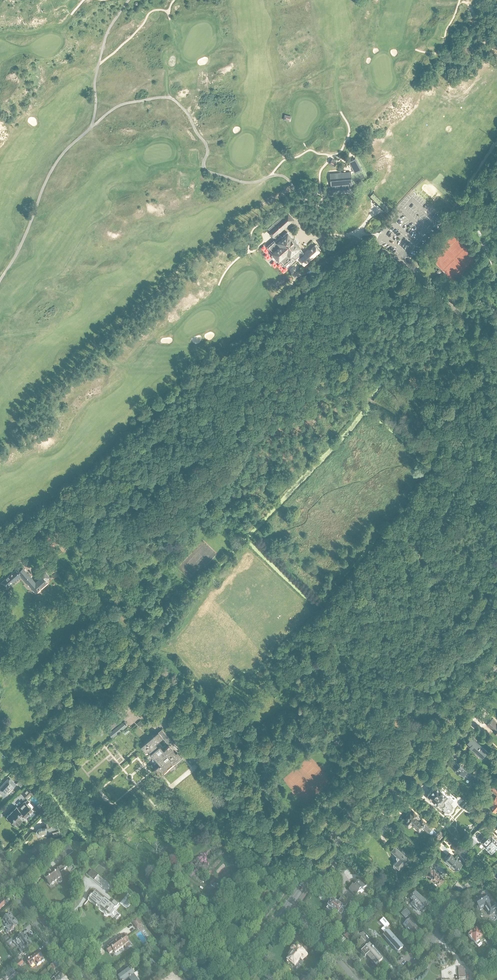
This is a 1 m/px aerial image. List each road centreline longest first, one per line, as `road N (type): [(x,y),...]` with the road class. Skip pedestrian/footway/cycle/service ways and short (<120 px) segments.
road 1 (tertiary): [(496,668),(288,904)]
road 2 (residential): [(400,979),(429,952),(450,901),(496,870)]
road 3 (residential): [(0,859),(88,979)]

